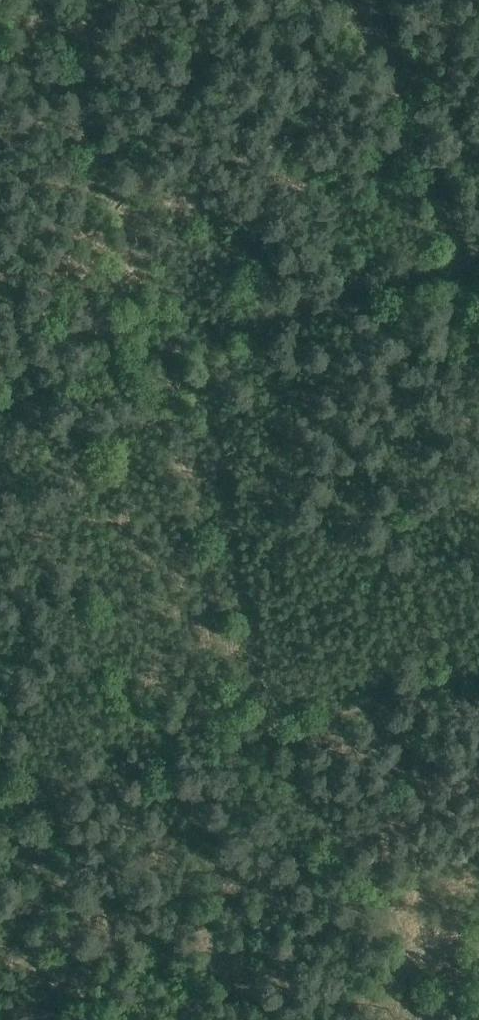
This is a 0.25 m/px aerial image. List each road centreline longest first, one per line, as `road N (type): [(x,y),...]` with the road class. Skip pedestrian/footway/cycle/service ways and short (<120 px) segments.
road 1 (track): [(478,677),(14,810)]
road 2 (track): [(0,383),(451,257)]
road 3 (track): [(451,257),(380,0)]
road 4 (track): [(88,1019),(0,771)]

